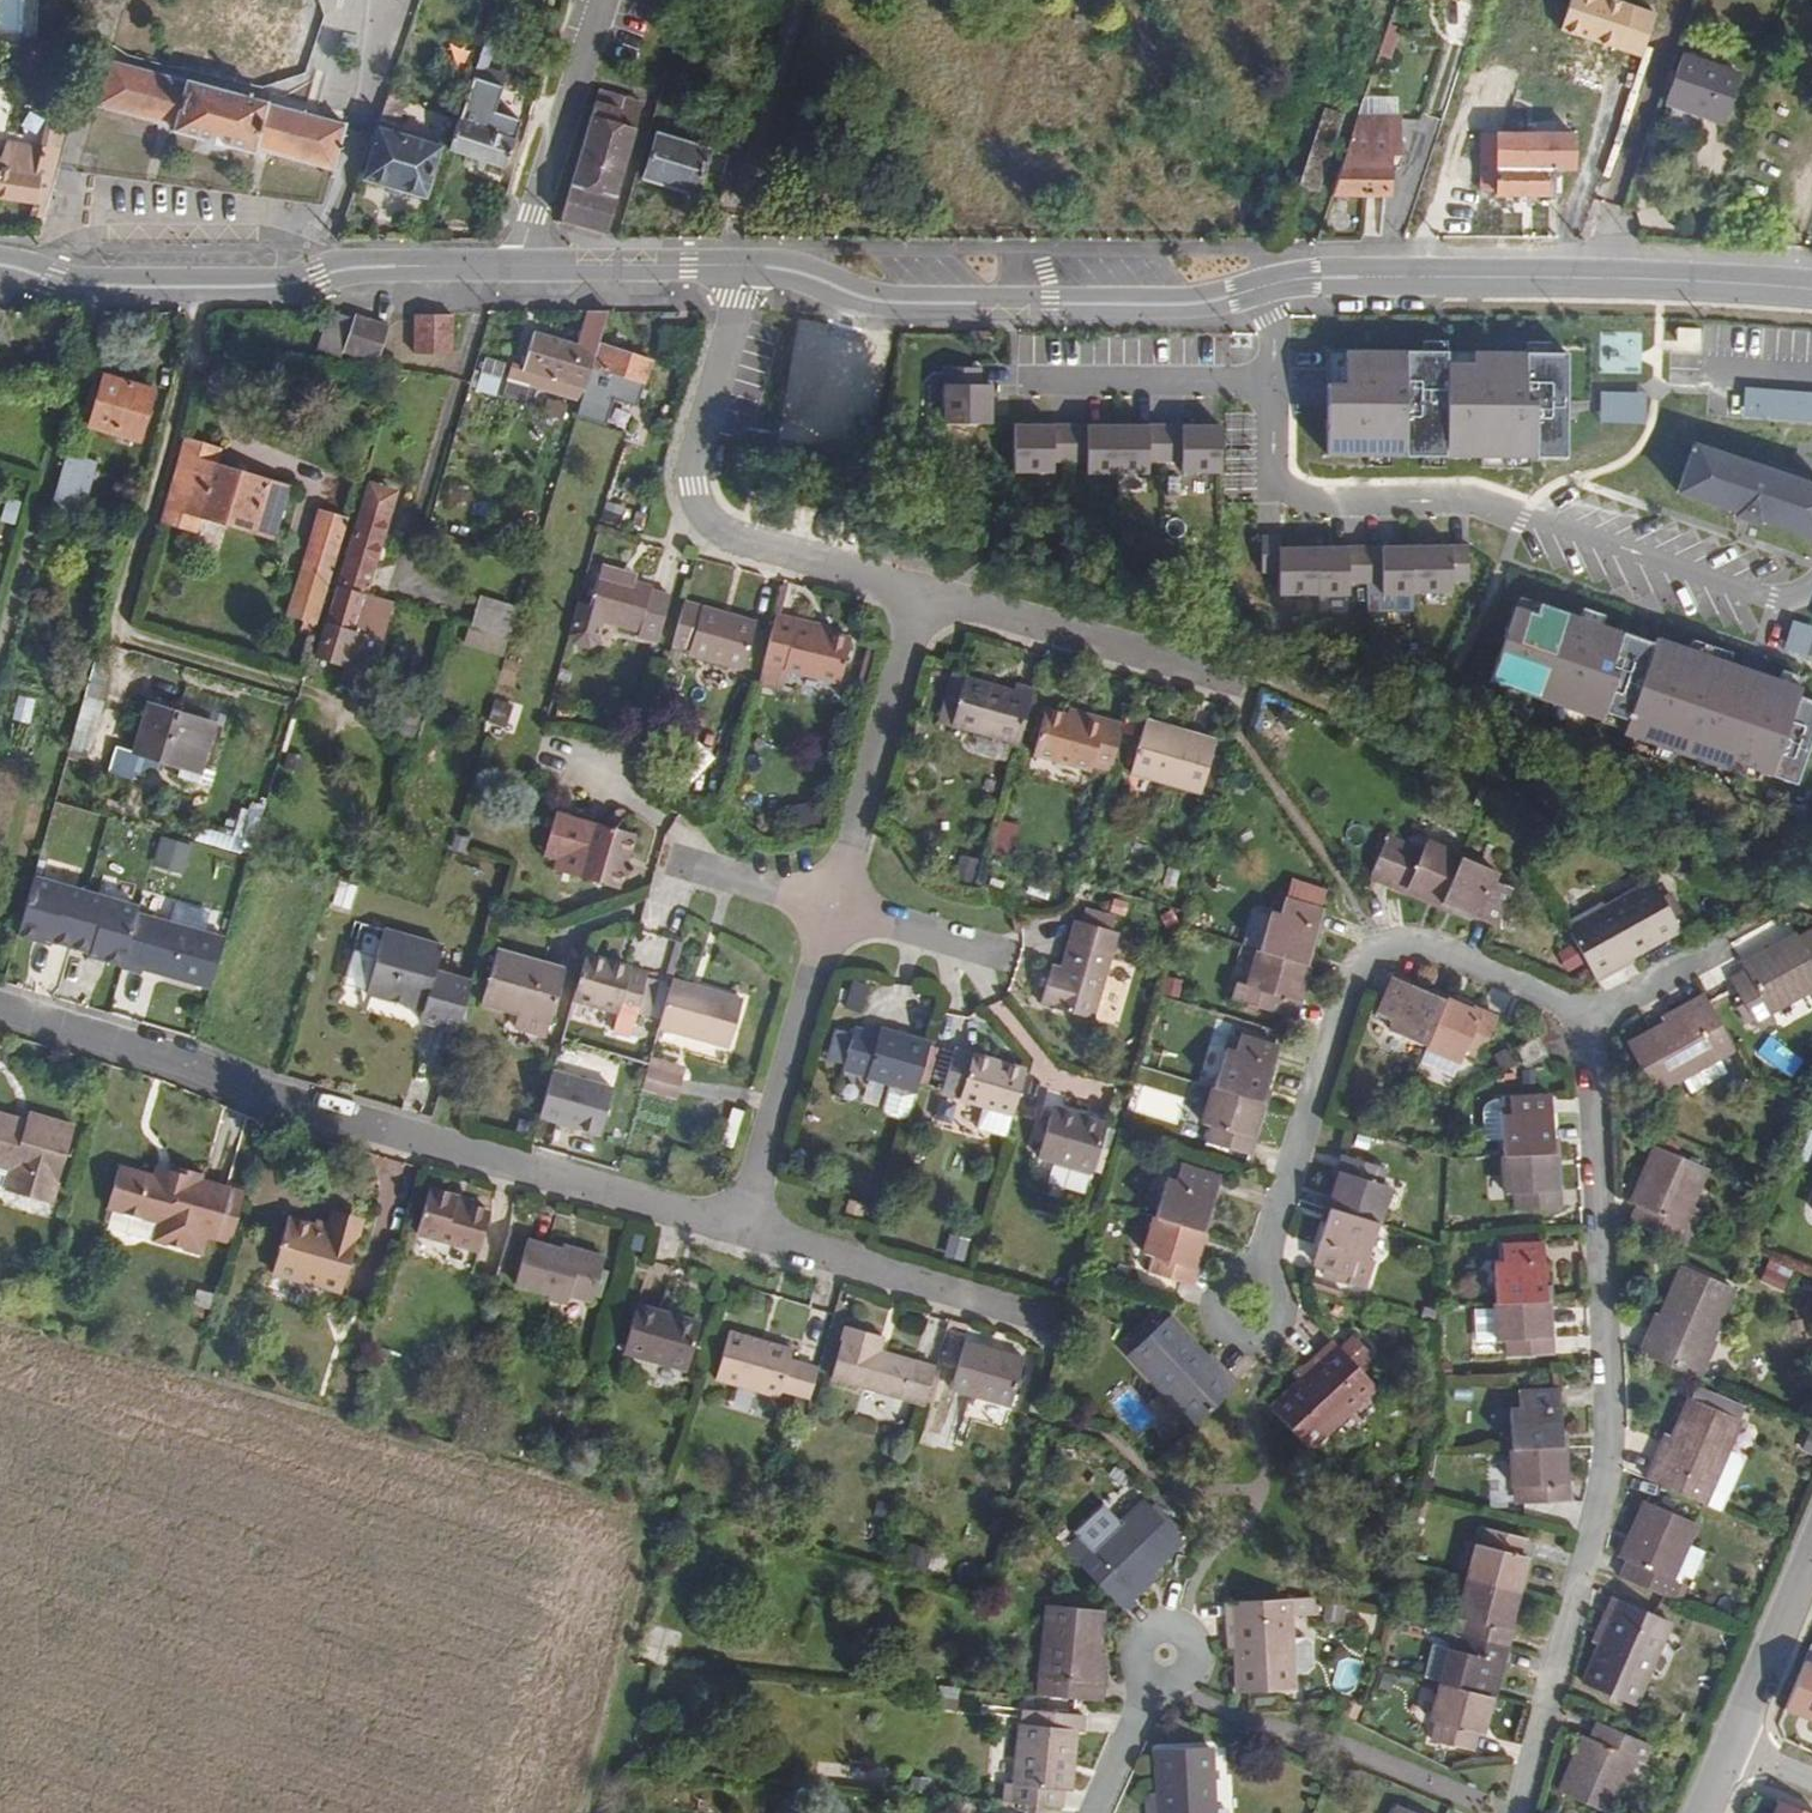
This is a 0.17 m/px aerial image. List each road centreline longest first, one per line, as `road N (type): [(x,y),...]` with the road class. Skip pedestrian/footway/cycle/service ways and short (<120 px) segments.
road 1 (residential): [(1524,1812),(1604,1517),(1611,1459),(1594,1025)]
road 2 (residential): [(741,1225),(254,1094),(168,1057),(0,1011)]
road 3 (residential): [(1269,285),(1270,486),(1292,497),(1333,501),(1465,499),(1774,597),(1811,589)]
road 4 (primary): [(747,267),(396,267),(289,284),(88,287),(0,266)]
road 5 (residential): [(1594,1025),(1571,1001),(1422,940),(1373,960),(1351,1004),(1260,1279)]
road 6 (primary): [(1811,289),(1435,278),(1269,285)]
road 7 (primary): [(1269,285),(1171,306),(900,304),(747,267)]
road 8 (residential): [(747,267),(696,477),(701,510),(727,535),(916,594)]
road 9 (residential): [(741,1225),(1058,1324)]
road 10 (residential): [(831,908),(741,1225)]
road 11 (residential): [(916,594),(831,908)]
road 12 (residential): [(916,594),(1154,658)]
road 13 (residential): [(1260,1279),(1236,1279),(1213,1306),(1216,1330),(1234,1346),(1258,1348),(1277,1336),(1284,1303),(1271,1284)]
road 14 (residential): [(1811,1556),(1732,1743)]
road 15 (residential): [(831,908),(998,955)]
road 16 (residential): [(1594,1025),(1726,951),(1729,936)]
road 17 (residential): [(672,865),(831,908)]
road 18 (residential): [(1098,1812),(1154,1689)]
road 19 (residential): [(1154,1689),(1178,1687),(1197,1660),(1184,1630),(1153,1625)]

